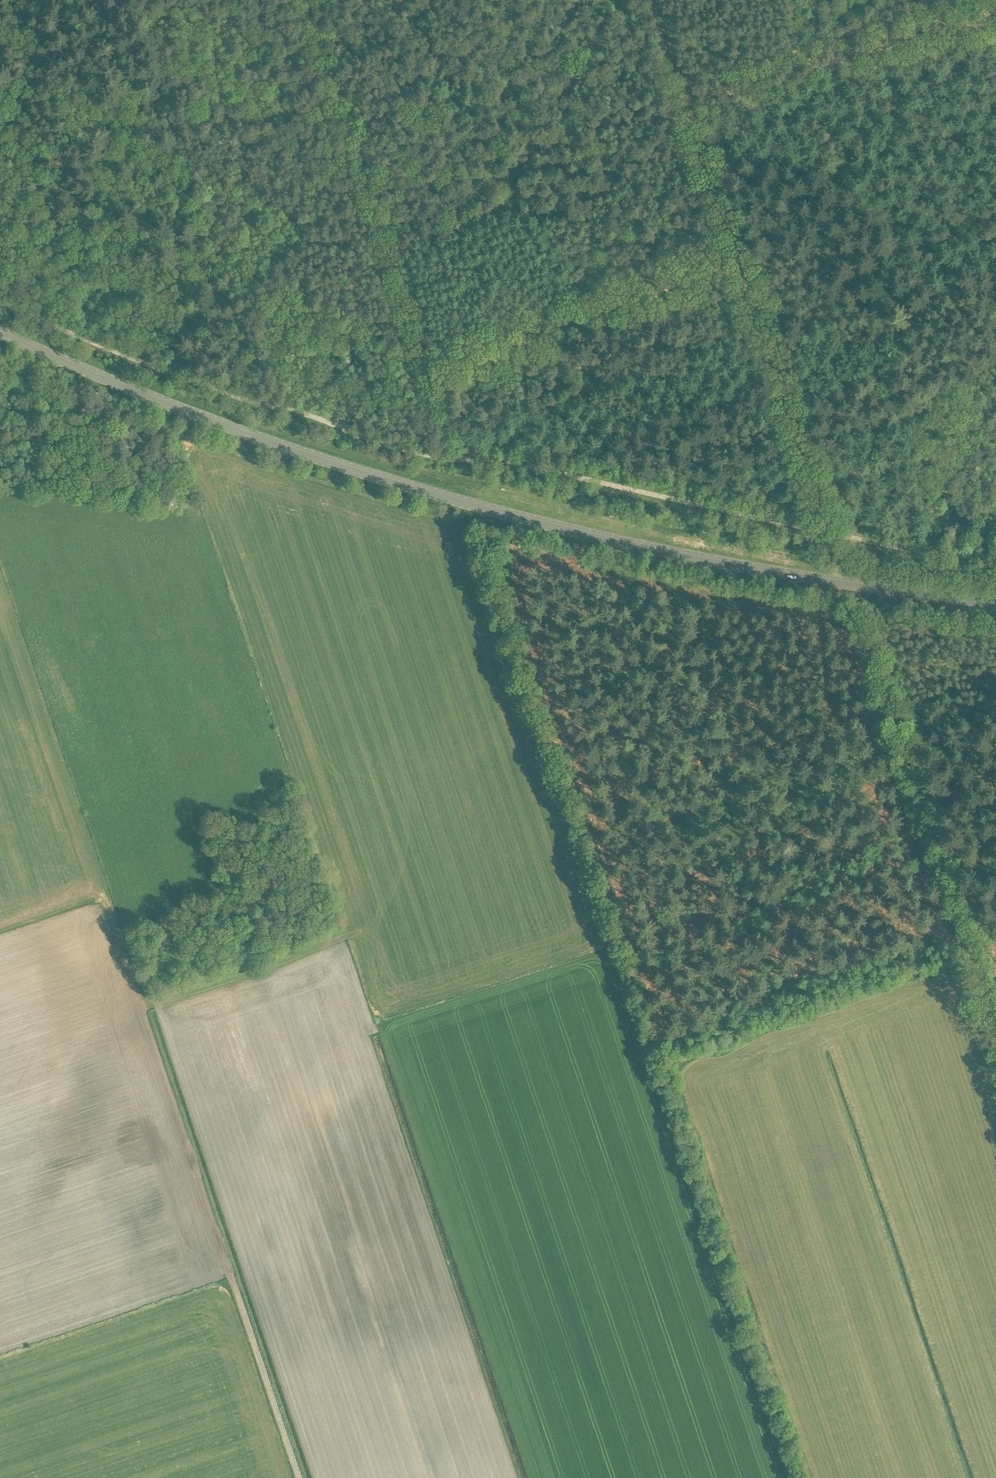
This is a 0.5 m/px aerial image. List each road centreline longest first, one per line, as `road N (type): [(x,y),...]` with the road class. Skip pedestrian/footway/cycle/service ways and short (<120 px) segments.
road 1 (track): [(995,1021),(855,597),(838,573),(837,534),(653,0)]
road 2 (tertiary): [(995,601),(696,558),(546,524),(274,444),(0,332)]
road 3 (track): [(0,356),(64,424),(87,483)]

